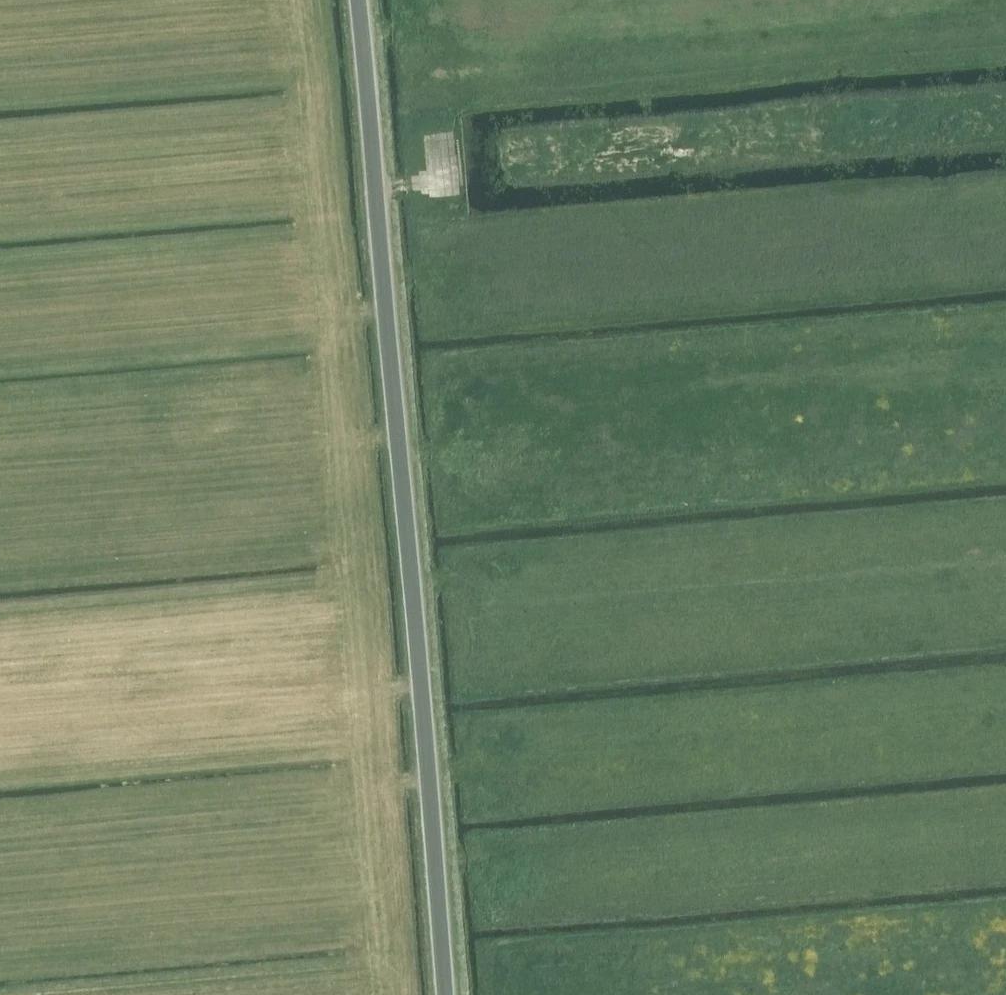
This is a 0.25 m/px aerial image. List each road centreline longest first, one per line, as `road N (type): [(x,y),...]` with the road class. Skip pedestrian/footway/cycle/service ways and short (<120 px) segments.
road 1 (unclassified): [(440,994),(353,0)]

